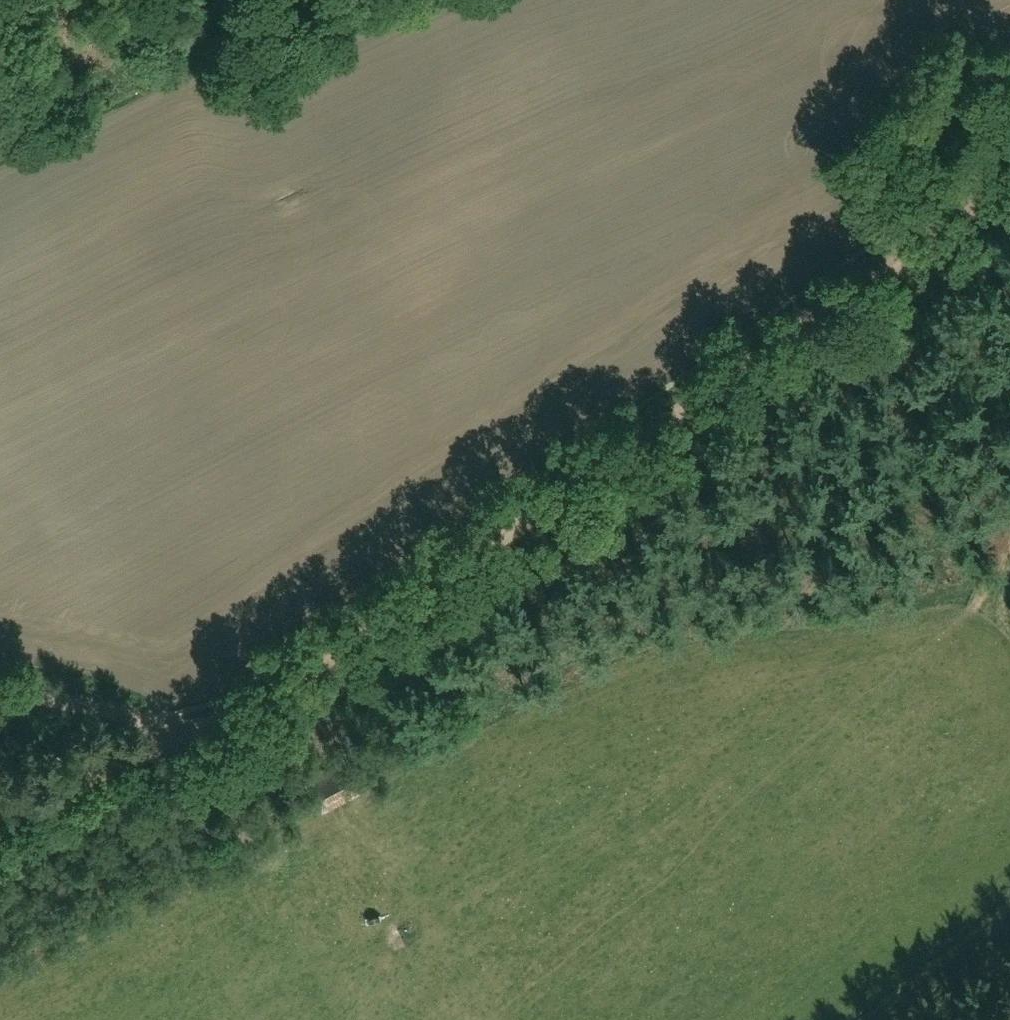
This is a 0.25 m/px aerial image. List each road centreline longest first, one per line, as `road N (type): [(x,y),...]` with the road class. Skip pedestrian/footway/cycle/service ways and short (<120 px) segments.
road 1 (track): [(166,738),(234,716),(293,683),(676,405),(860,286),(1009,169)]
road 2 (track): [(0,827),(166,738)]
road 3 (track): [(0,691),(119,708),(150,719),(166,738)]
road 4 (track): [(872,1019),(1009,910)]

